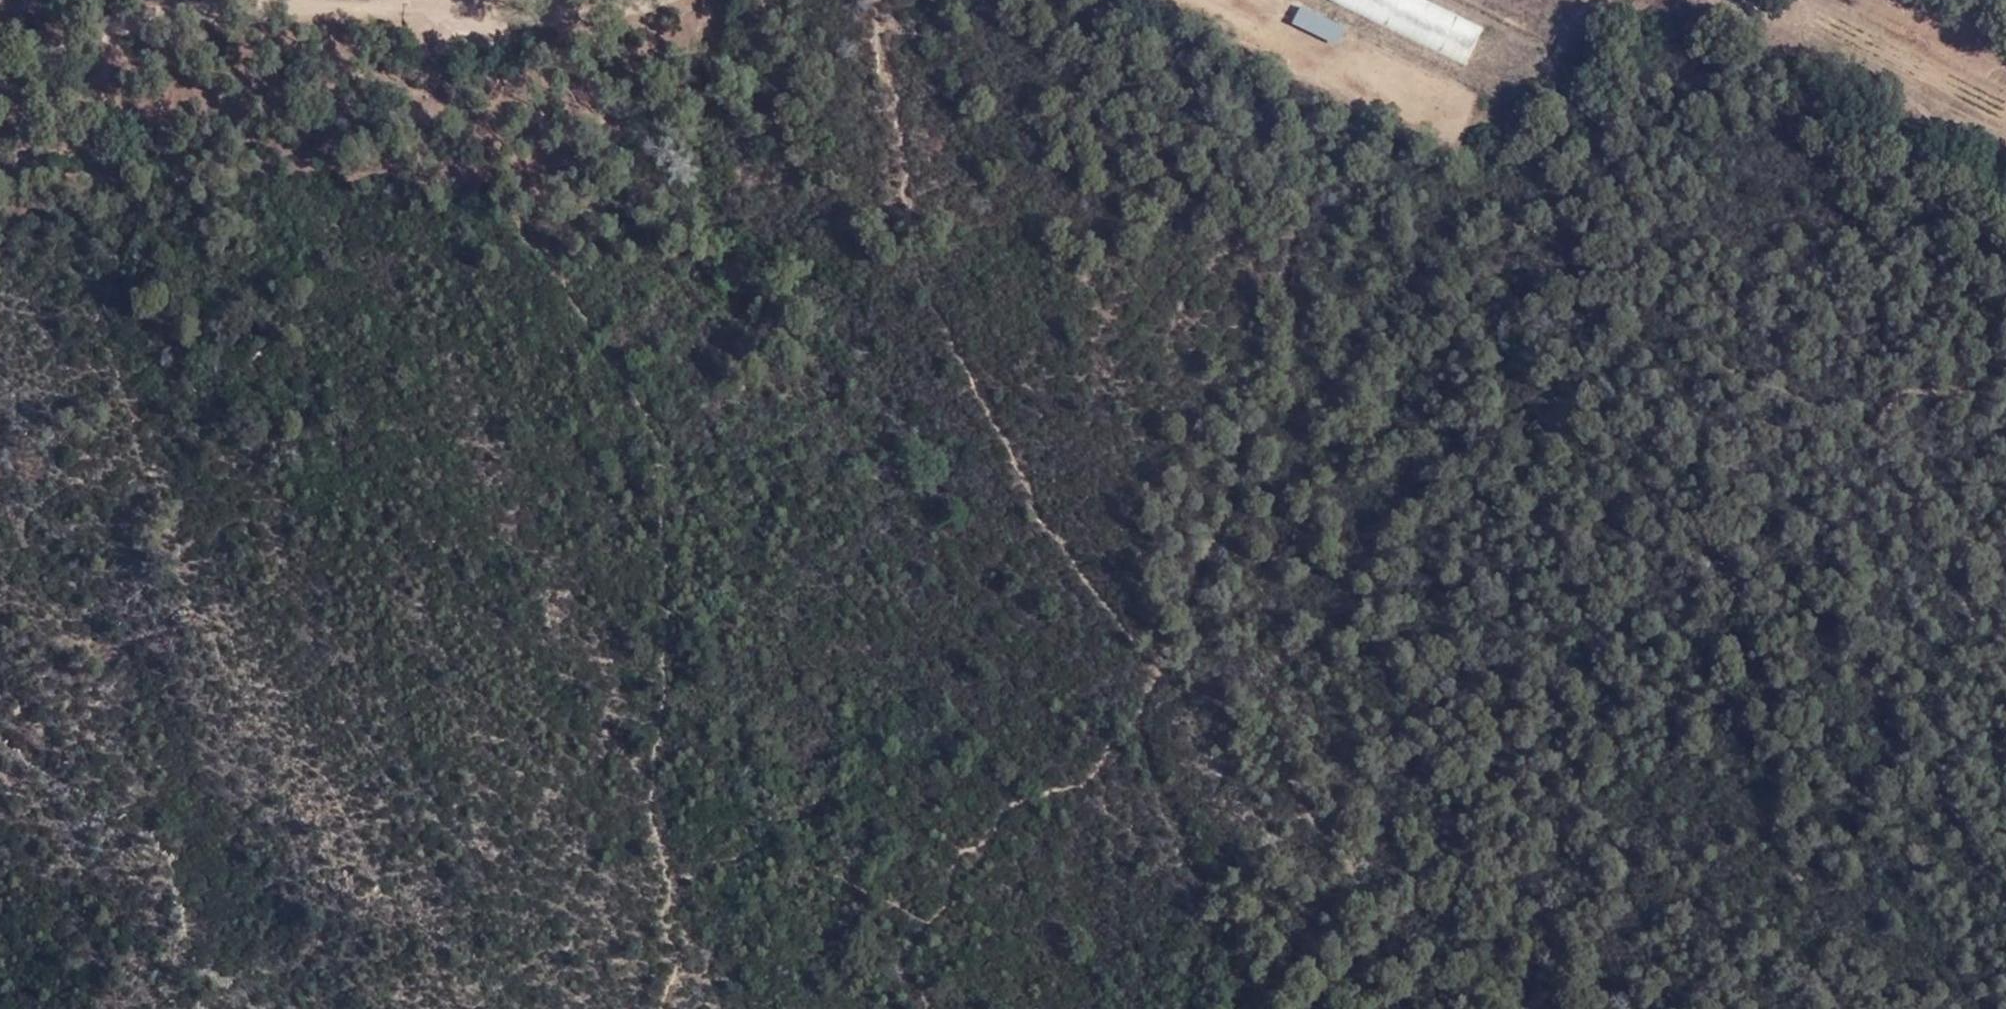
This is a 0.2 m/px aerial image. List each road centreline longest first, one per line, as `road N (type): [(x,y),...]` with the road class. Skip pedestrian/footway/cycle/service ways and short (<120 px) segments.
road 1 (track): [(0,106),(86,36),(178,5),(502,9)]
road 2 (track): [(679,0),(654,13),(590,23),(502,9)]

